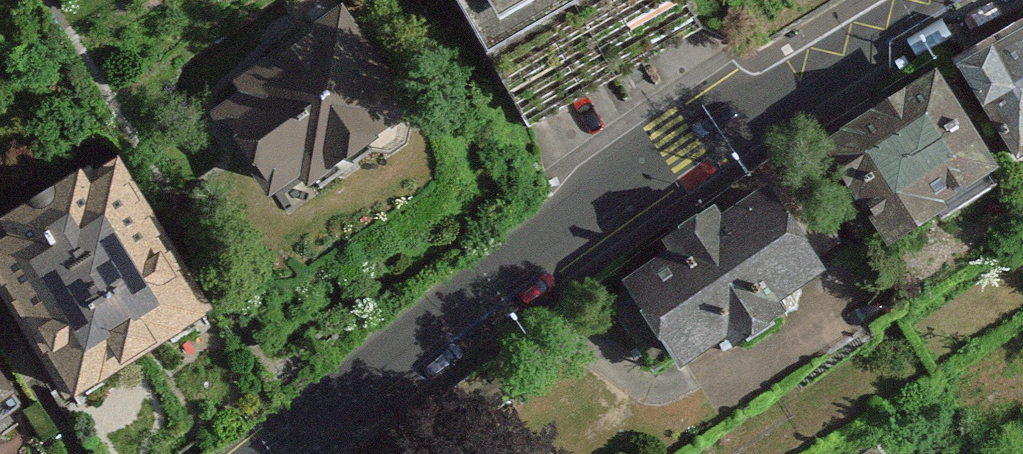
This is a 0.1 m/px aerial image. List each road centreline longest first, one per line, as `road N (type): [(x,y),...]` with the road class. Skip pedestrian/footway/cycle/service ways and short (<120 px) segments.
road 1 (tertiary): [(280,453),(682,152),(933,0)]

